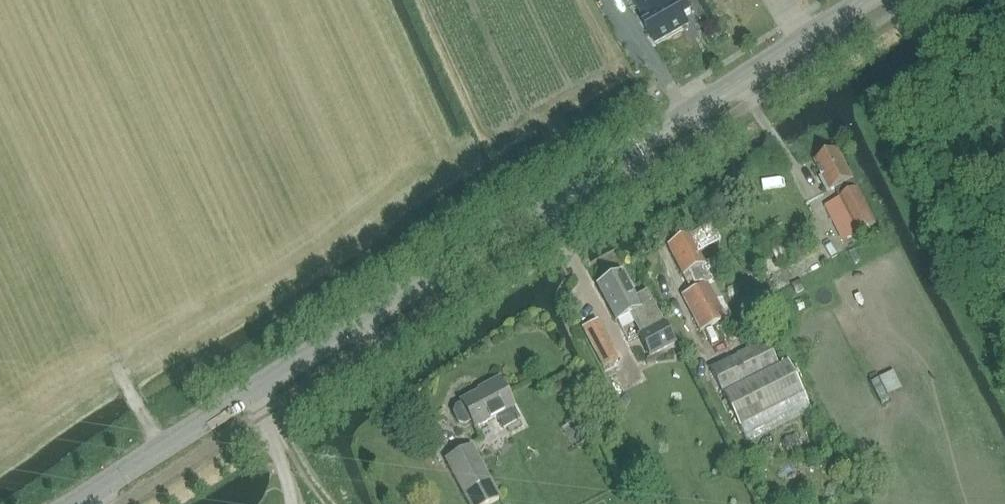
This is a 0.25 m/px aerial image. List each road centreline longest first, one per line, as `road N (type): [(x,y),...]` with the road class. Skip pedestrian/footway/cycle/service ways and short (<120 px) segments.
road 1 (tertiary): [(76,503),(871,0)]
road 2 (track): [(585,182),(546,112),(619,70),(585,0)]
road 3 (track): [(424,0),(492,144),(546,112)]

